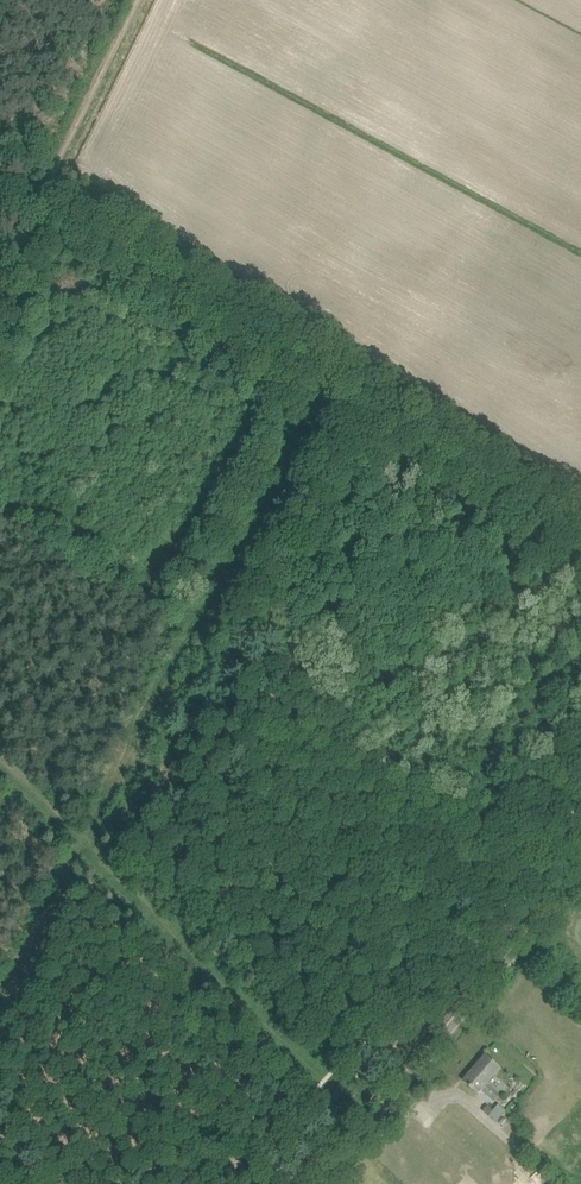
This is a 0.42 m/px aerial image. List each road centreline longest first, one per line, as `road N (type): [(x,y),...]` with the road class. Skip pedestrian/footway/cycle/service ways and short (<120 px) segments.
road 1 (track): [(332,370),(0,988)]
road 2 (track): [(45,187),(580,529)]
road 3 (track): [(0,775),(371,1122)]
road 4 (unclassified): [(317,1183),(580,875)]
road 5 (track): [(0,276),(137,0)]

